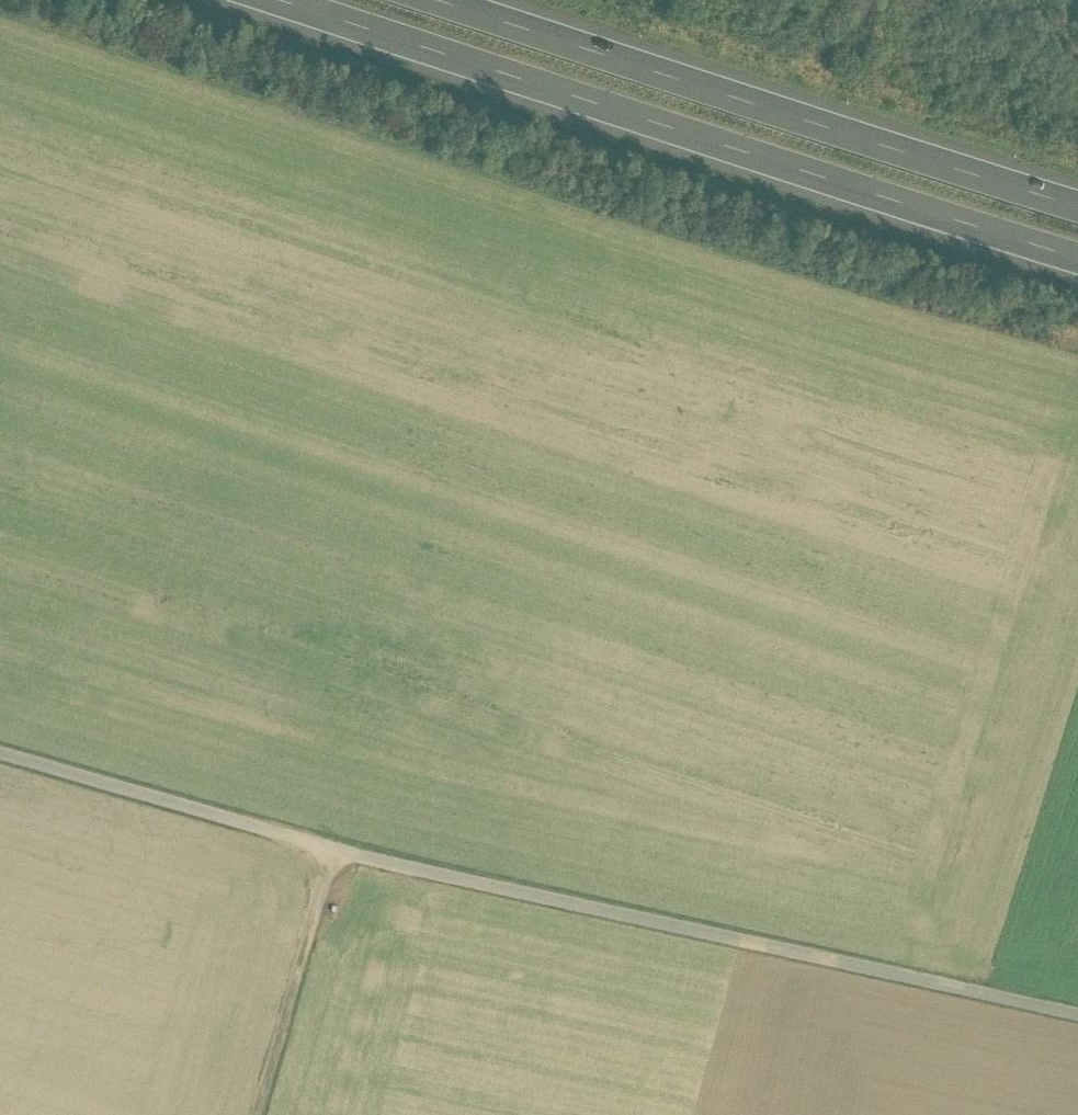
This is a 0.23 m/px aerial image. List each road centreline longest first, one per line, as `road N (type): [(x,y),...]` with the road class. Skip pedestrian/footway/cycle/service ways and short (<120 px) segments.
road 1 (track): [(1077,1017),(335,853),(0,756)]
road 2 (motorway): [(288,0),(1077,252)]
road 3 (motorway): [(1077,204),(445,0)]
road 4 (track): [(259,1114),(335,853)]

